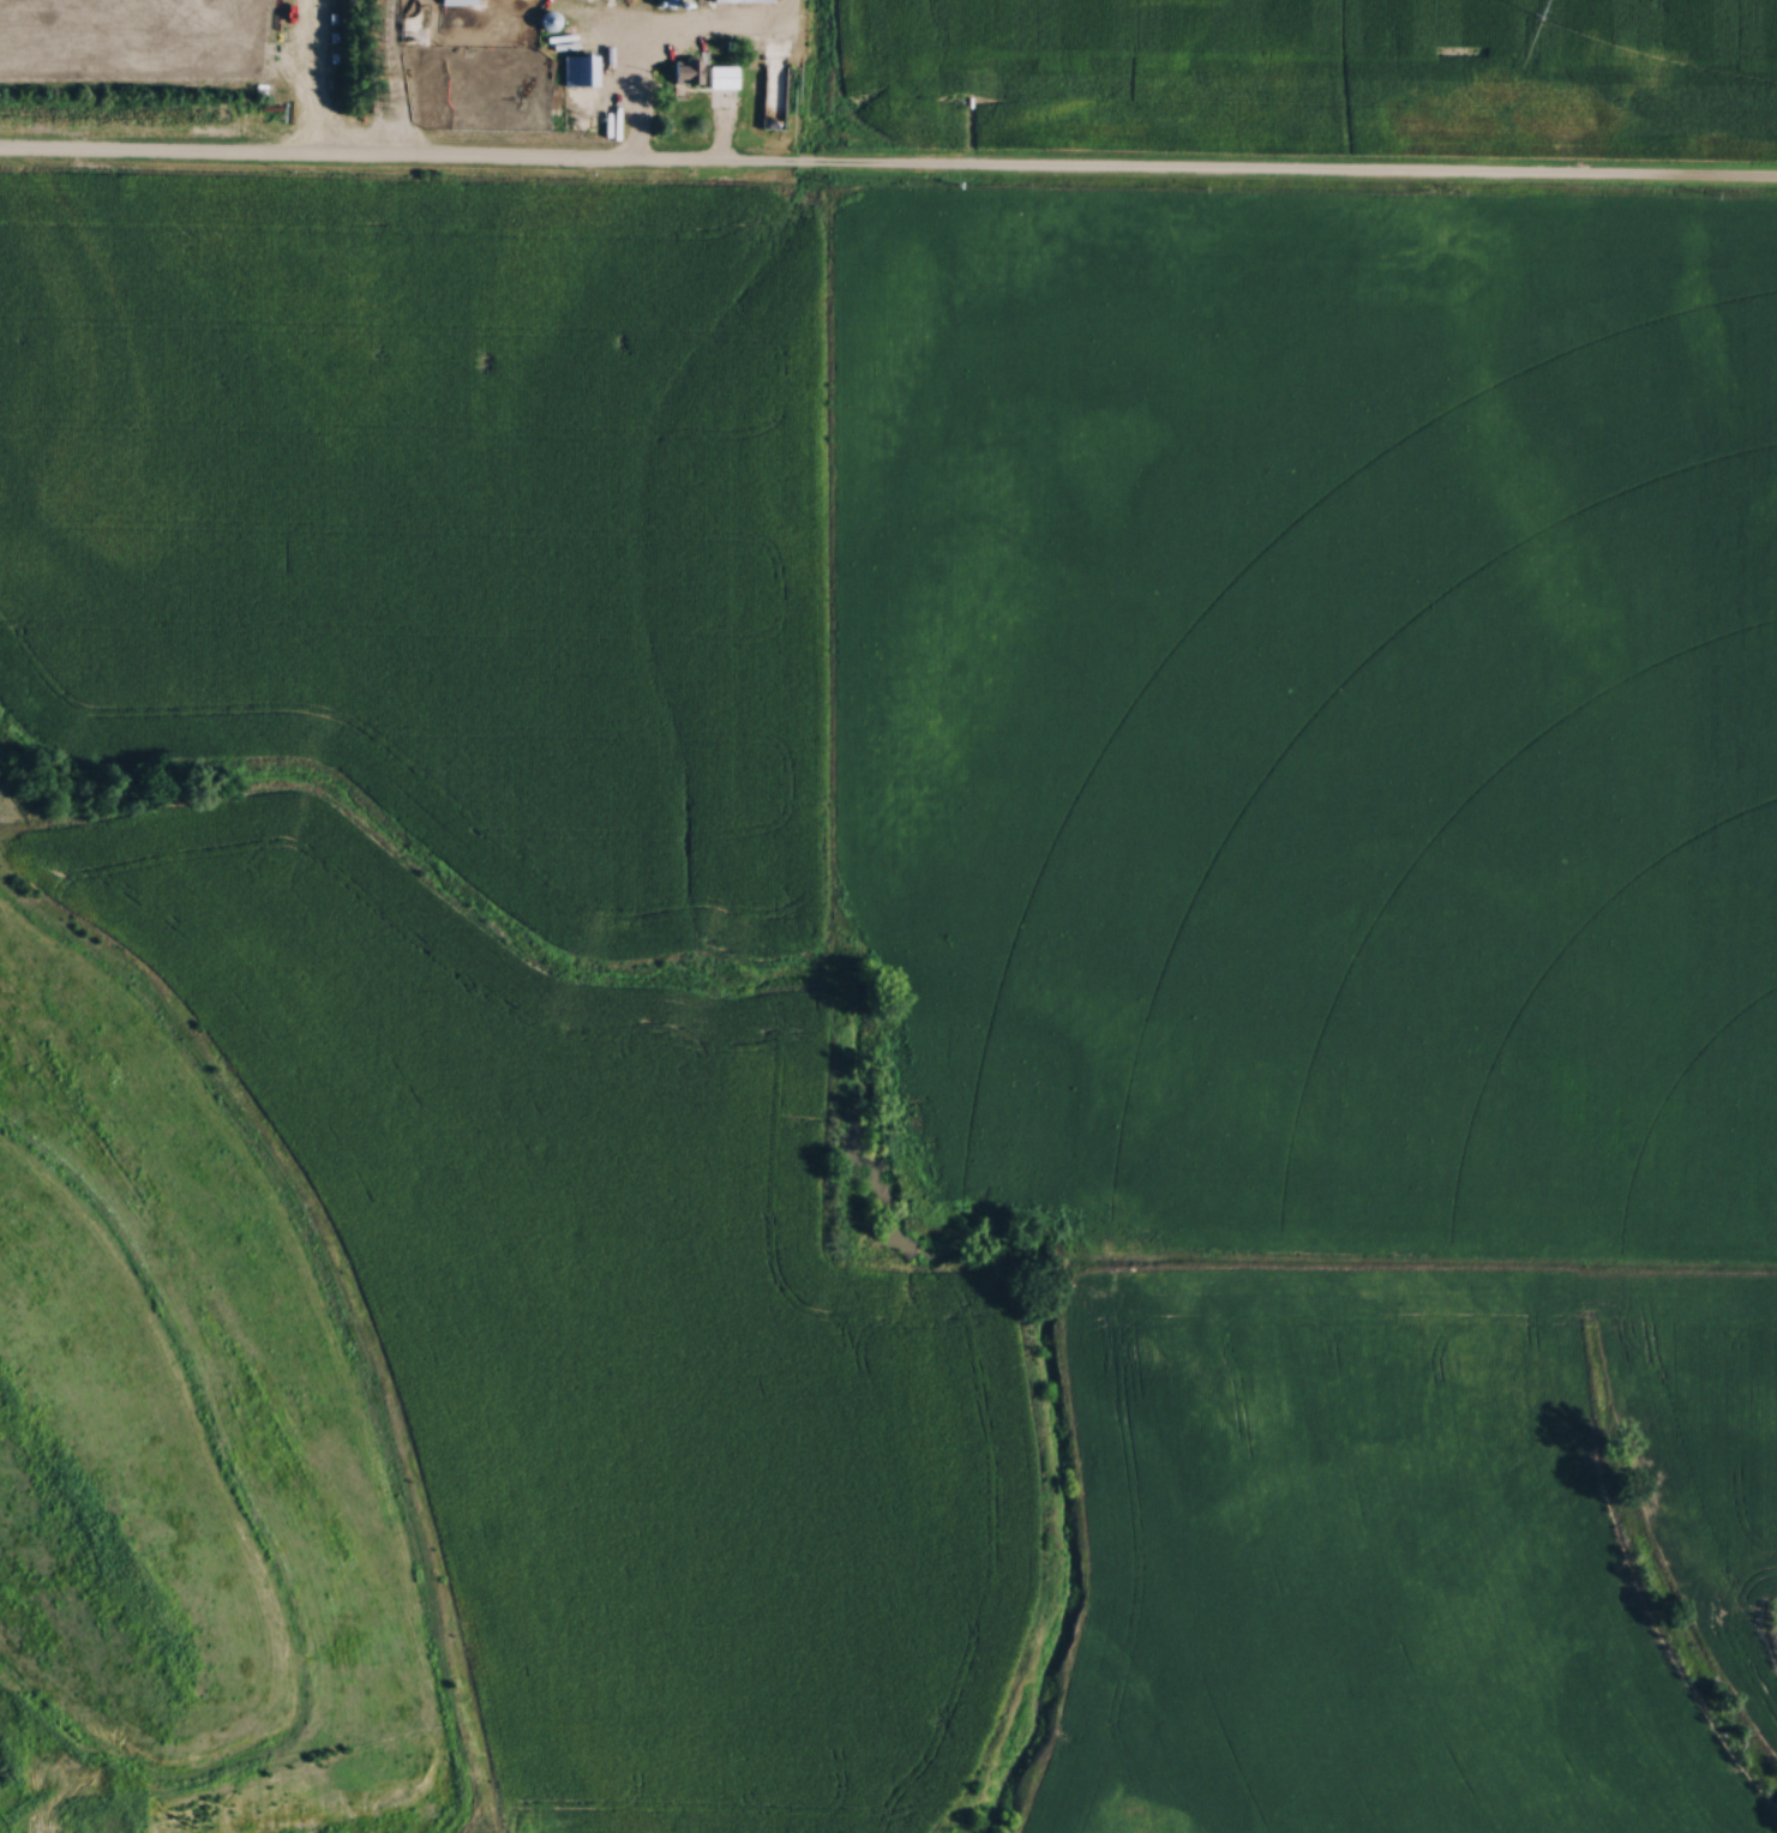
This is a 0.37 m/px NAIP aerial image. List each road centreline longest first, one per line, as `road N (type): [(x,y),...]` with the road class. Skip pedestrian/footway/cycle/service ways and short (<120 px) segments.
road 1 (residential): [(0,156),(1776,186)]

